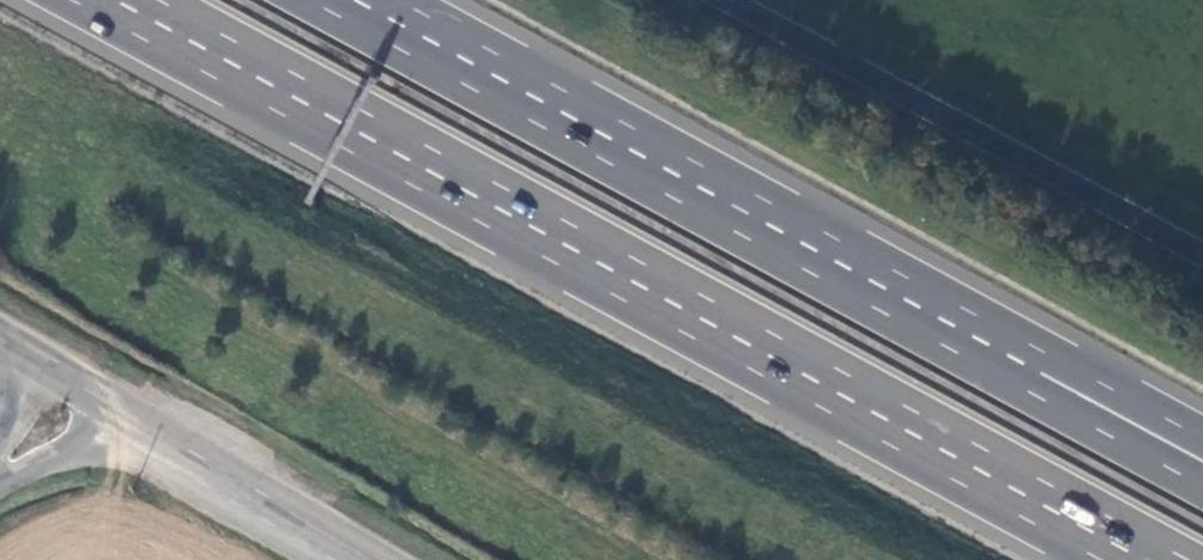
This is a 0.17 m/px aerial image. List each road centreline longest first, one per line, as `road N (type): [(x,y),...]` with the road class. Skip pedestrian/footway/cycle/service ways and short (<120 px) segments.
road 1 (trunk): [(116,0),(1144,559)]
road 2 (trunk): [(980,342),(355,0)]
road 3 (tertiary): [(135,422),(369,559)]
road 4 (trunk): [(1202,485),(1029,390),(980,342)]
road 5 (trunk): [(1202,438),(1050,355),(980,342)]
road 6 (tertiary): [(0,342),(135,422)]
road 7 (tertiary): [(0,488),(135,422)]

